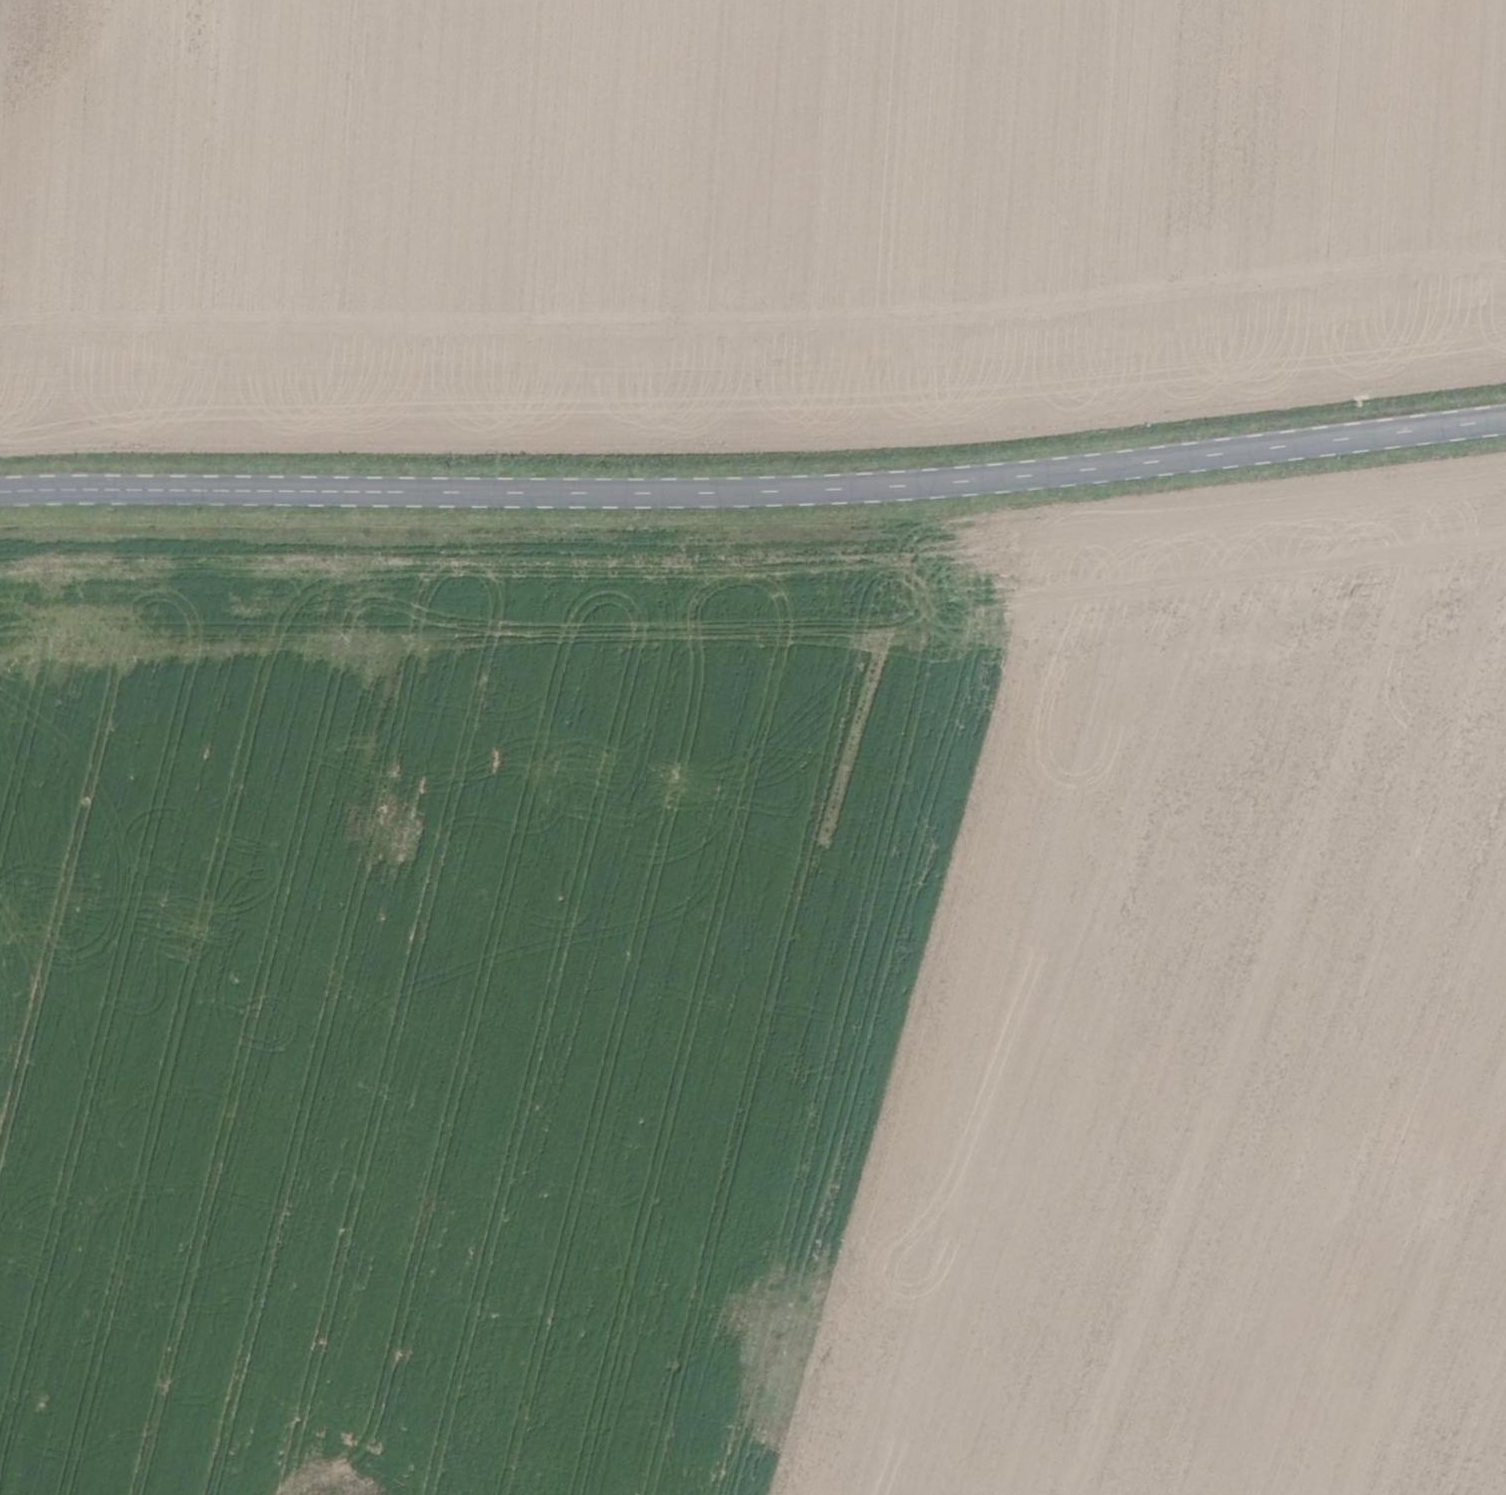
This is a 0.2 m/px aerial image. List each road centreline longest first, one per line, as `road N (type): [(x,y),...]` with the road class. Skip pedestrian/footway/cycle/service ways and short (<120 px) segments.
road 1 (secondary): [(0,490),(777,493),(1088,469),(1505,417)]

